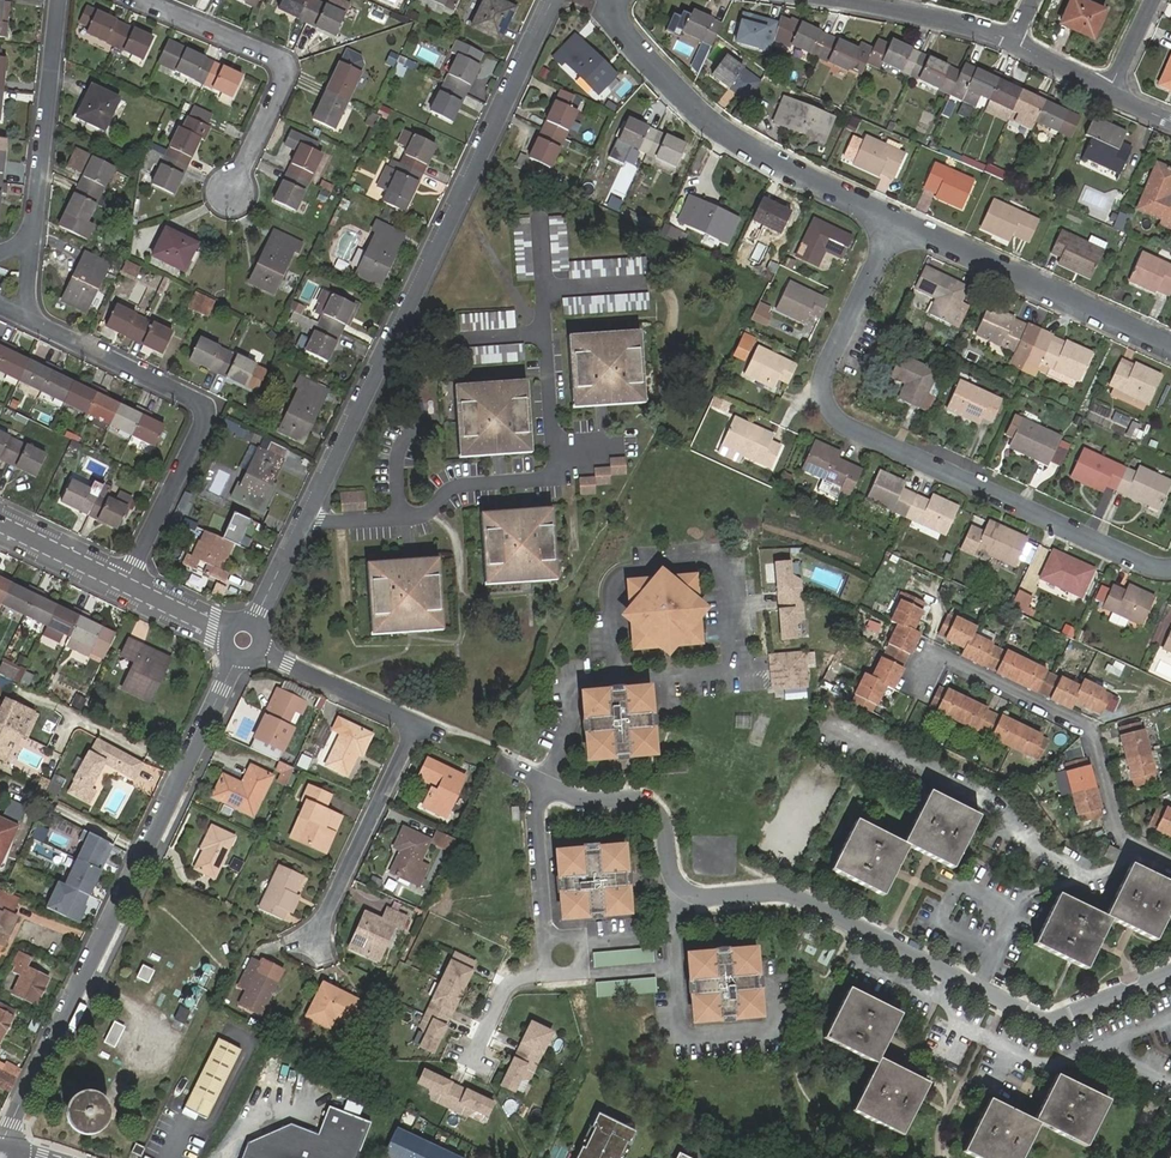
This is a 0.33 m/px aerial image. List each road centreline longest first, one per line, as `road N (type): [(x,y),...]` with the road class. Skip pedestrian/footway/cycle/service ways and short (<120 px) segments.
road 1 (residential): [(1170,974),(1047,1020),(788,893),(693,897),(669,867),(663,815),(650,802),(588,800),(542,780)]
road 2 (residential): [(256,617),(553,0)]
road 3 (residential): [(1170,568),(836,415),(824,375),(897,221)]
road 4 (residential): [(2,1142),(234,664)]
road 5 (residential): [(32,321),(197,399),(205,420),(125,582)]
road 6 (residential): [(613,0),(628,37),(736,139),(897,221)]
road 7 (residential): [(1170,857),(1133,836),(1105,744),(944,661)]
road 8 (residential): [(897,221),(1170,346)]
road 9 (residential): [(149,0),(279,57),(285,68),(234,188)]
road 10 (residential): [(59,0),(33,244)]
road 11 (residential): [(415,721),(312,943)]
road 12 (residential): [(847,0),(1013,41)]
road 13 (residential): [(269,652),(415,721)]
road 14 (residential): [(542,780),(534,816),(547,936)]
road 15 (residential): [(0,522),(125,582)]
road 16 (residential): [(548,972),(506,988),(469,1061)]

